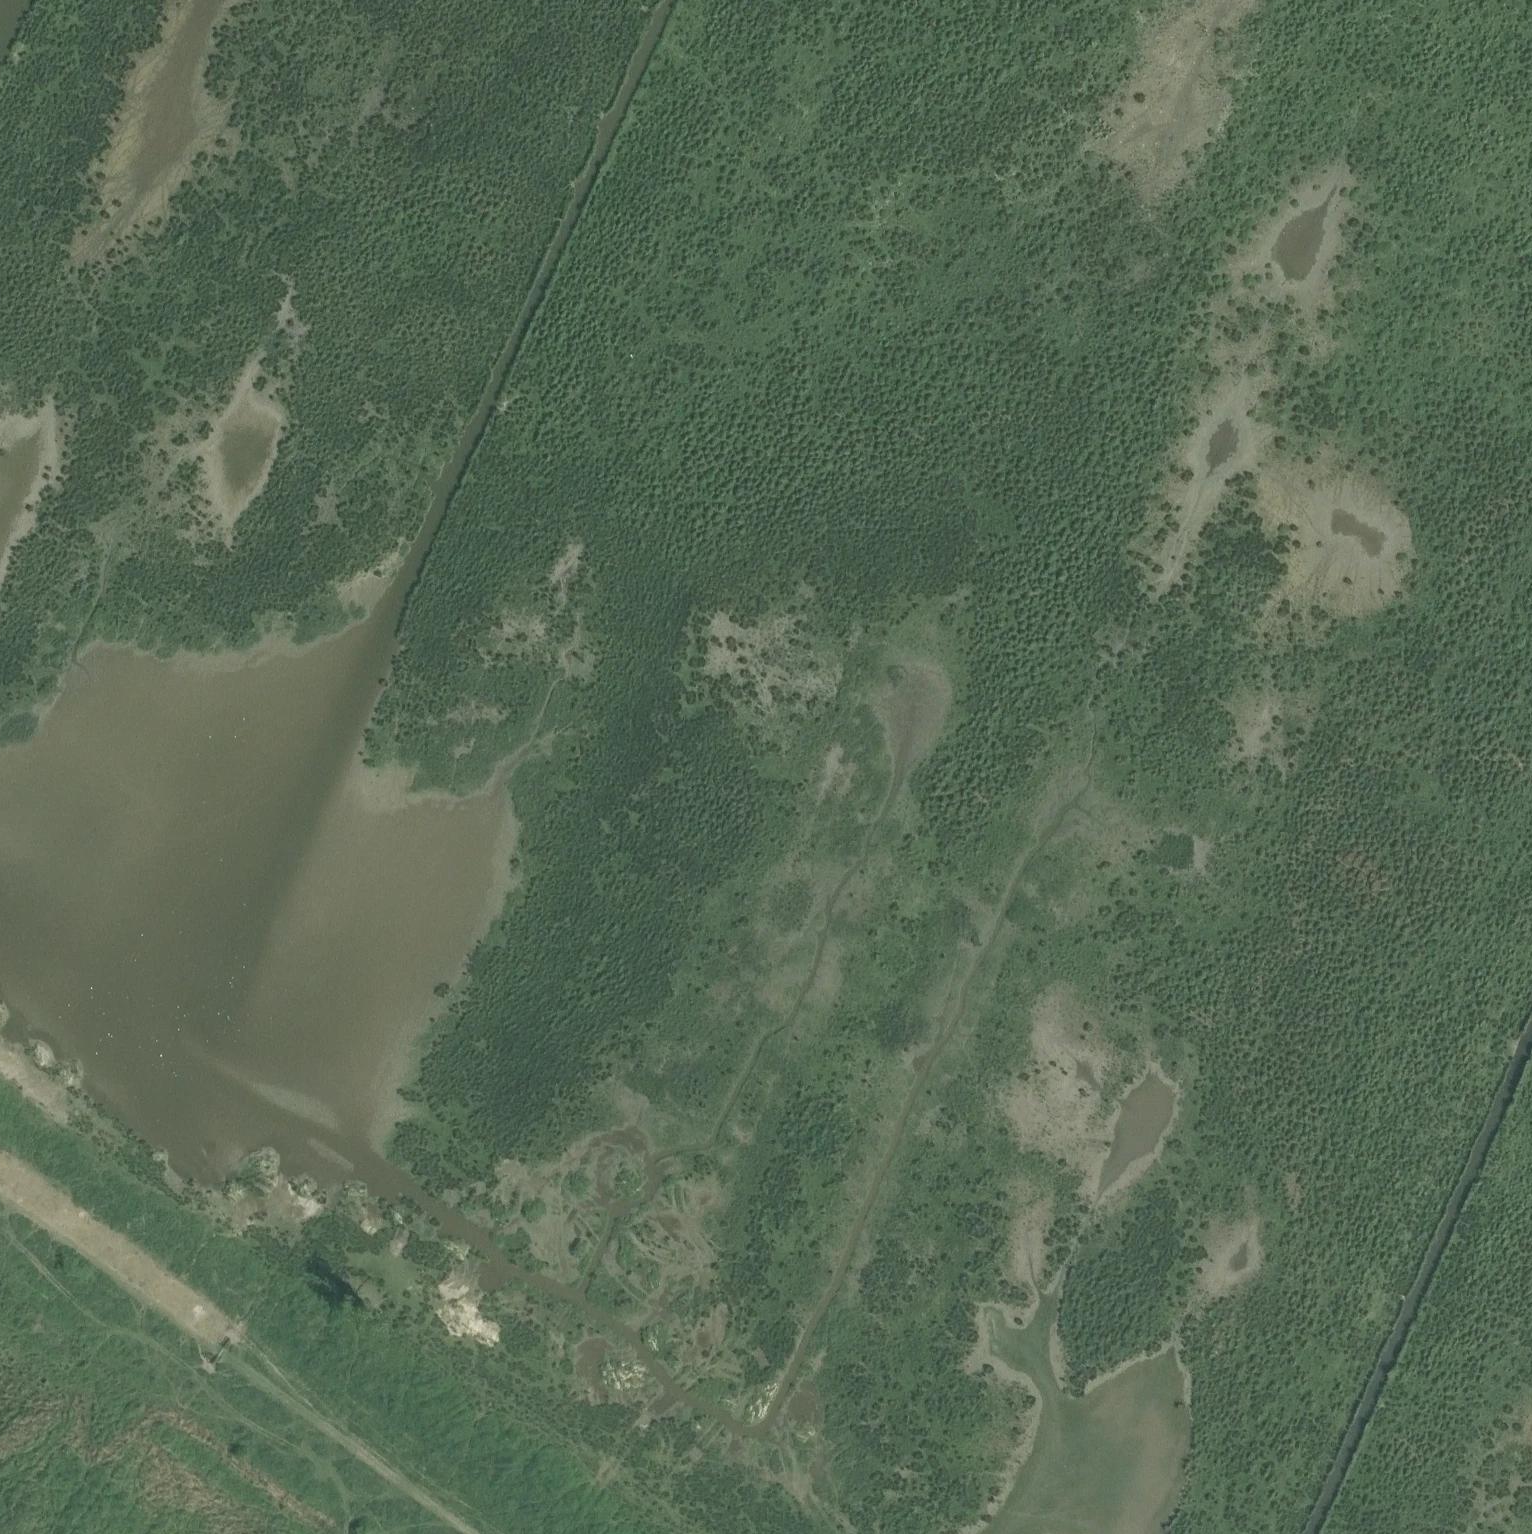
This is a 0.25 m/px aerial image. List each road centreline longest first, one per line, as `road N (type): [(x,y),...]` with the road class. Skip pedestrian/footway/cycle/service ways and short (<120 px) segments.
road 1 (track): [(0,1189),(476,1533)]

